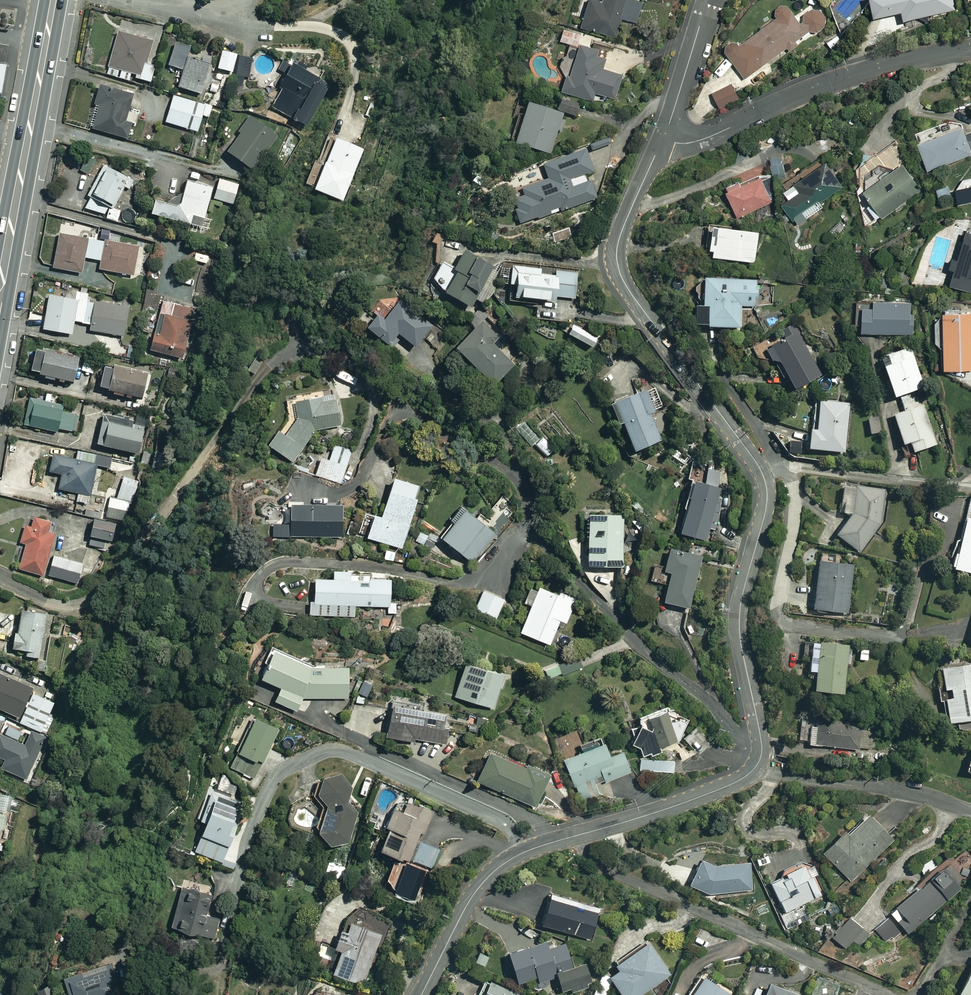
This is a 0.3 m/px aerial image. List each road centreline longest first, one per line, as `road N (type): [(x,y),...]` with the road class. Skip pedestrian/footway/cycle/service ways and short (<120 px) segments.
road 1 (residential): [(663,137),(620,237),(617,261),(627,288),(766,485),(738,627),(760,759),(747,777),(711,792),(502,865),(474,893),(421,994)]
road 2 (residential): [(970,50),(862,72),(699,141),(663,137)]
road 3 (trunk): [(0,290),(53,0)]
road 4 (residential): [(708,0),(663,137)]

